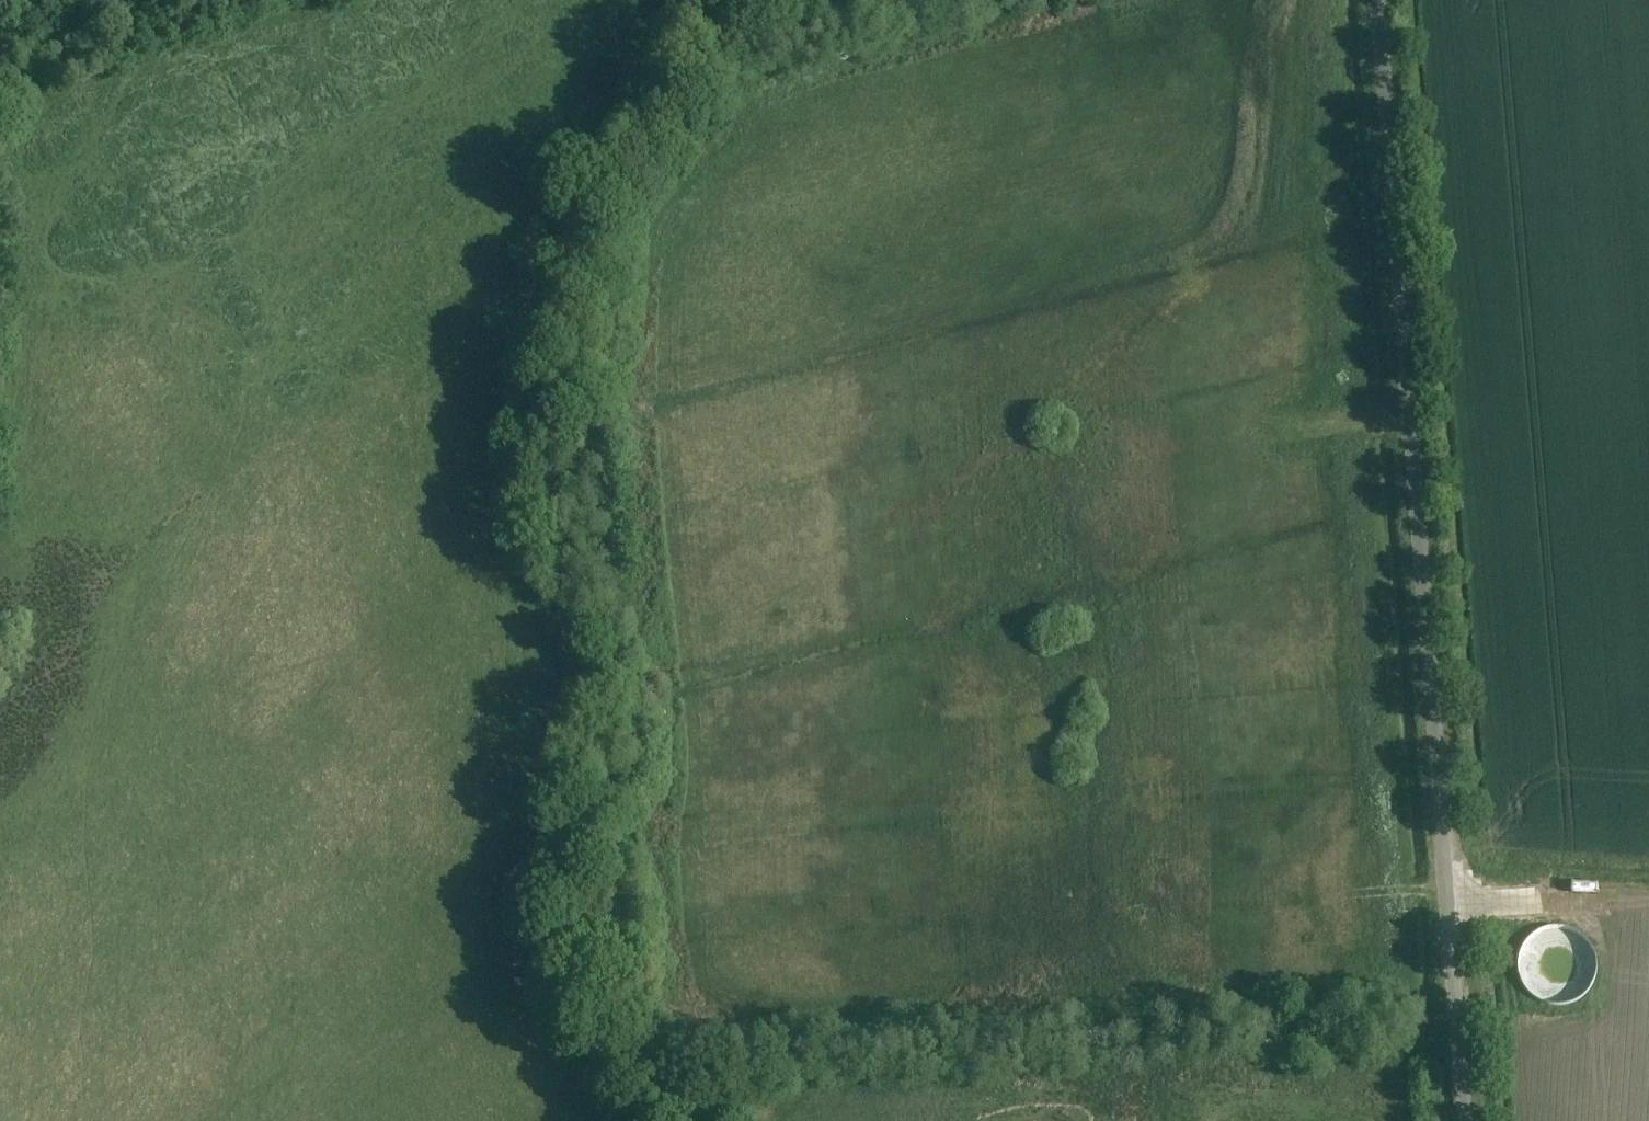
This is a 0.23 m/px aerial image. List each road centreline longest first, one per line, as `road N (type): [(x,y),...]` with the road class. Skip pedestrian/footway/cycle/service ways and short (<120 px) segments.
road 1 (unclassified): [(1465,1120),(1376,0)]
road 2 (track): [(1448,900),(1648,923)]

